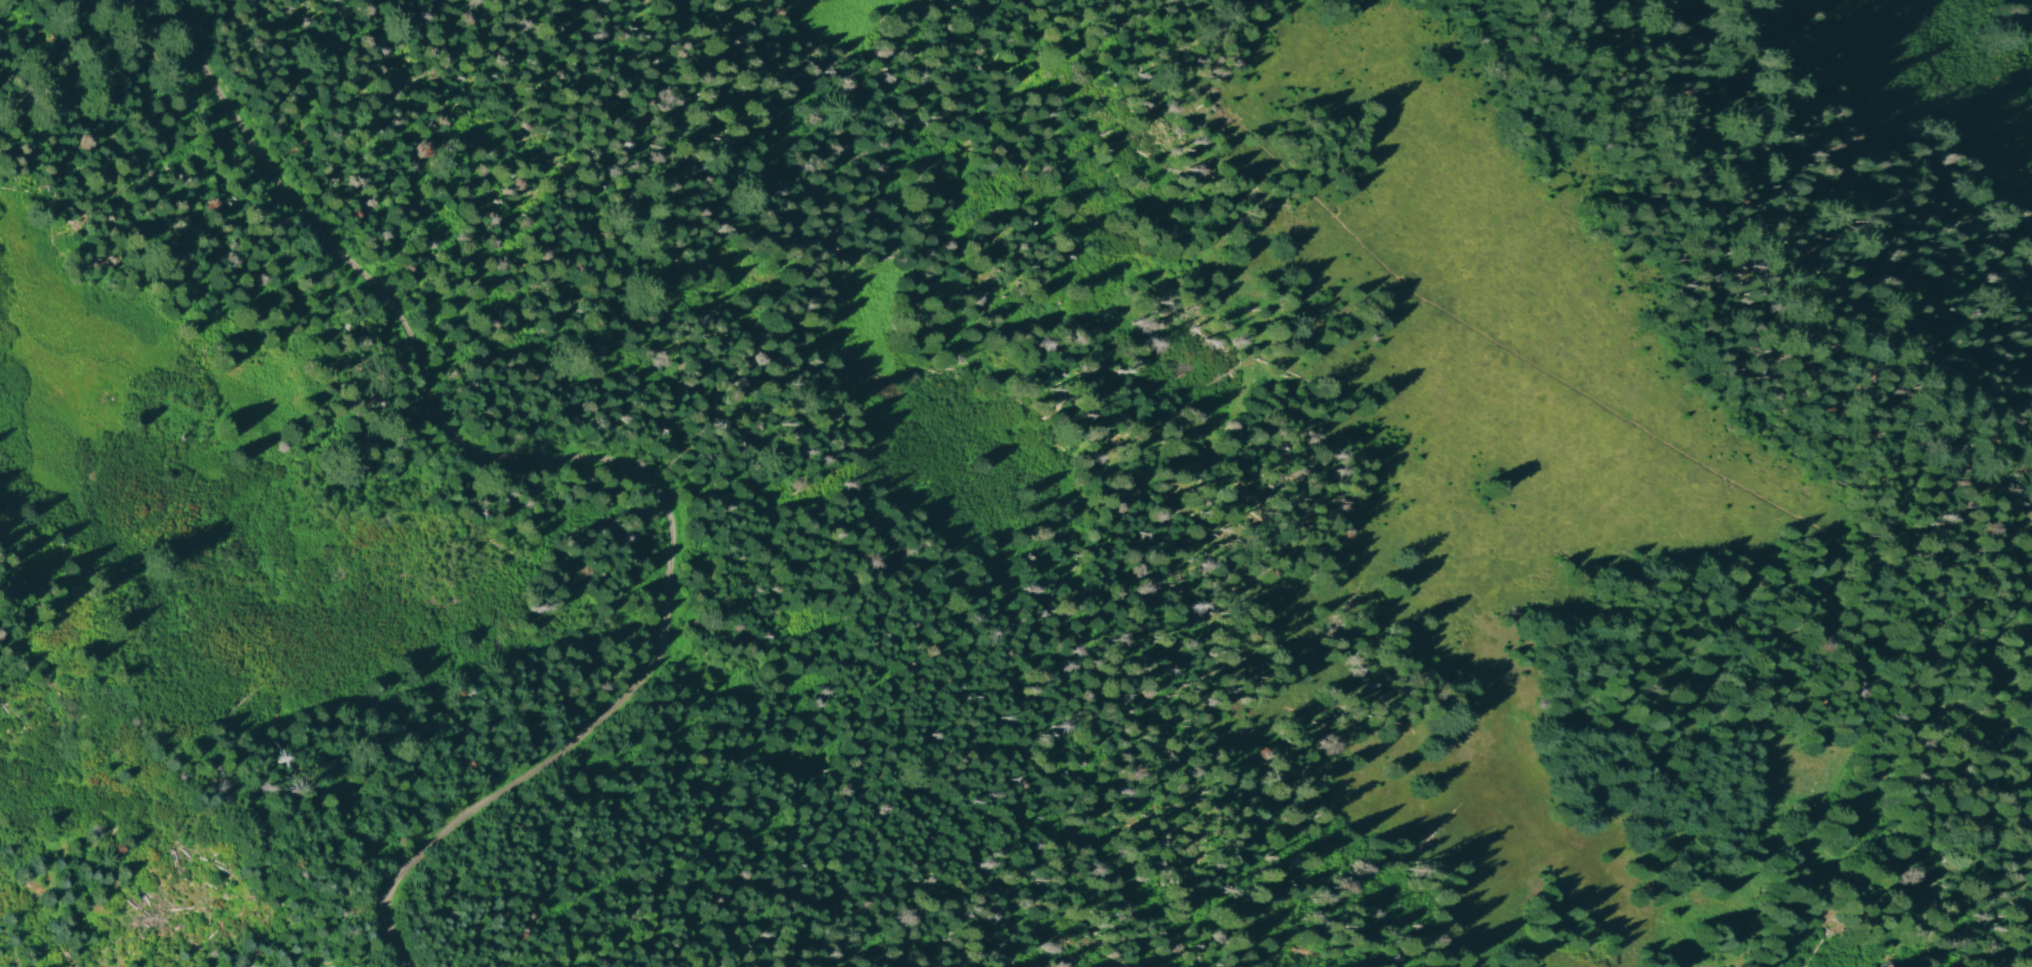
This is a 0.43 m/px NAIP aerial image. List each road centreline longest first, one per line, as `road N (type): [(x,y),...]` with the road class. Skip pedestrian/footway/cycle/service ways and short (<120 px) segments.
road 1 (residential): [(174,0),(224,115),(292,214),(385,302),(458,443),(499,461),(593,461),(620,469),(641,479),(665,538),(657,643),(645,671),(610,708),(476,803),(397,884),(389,909),(394,935),(414,966)]

